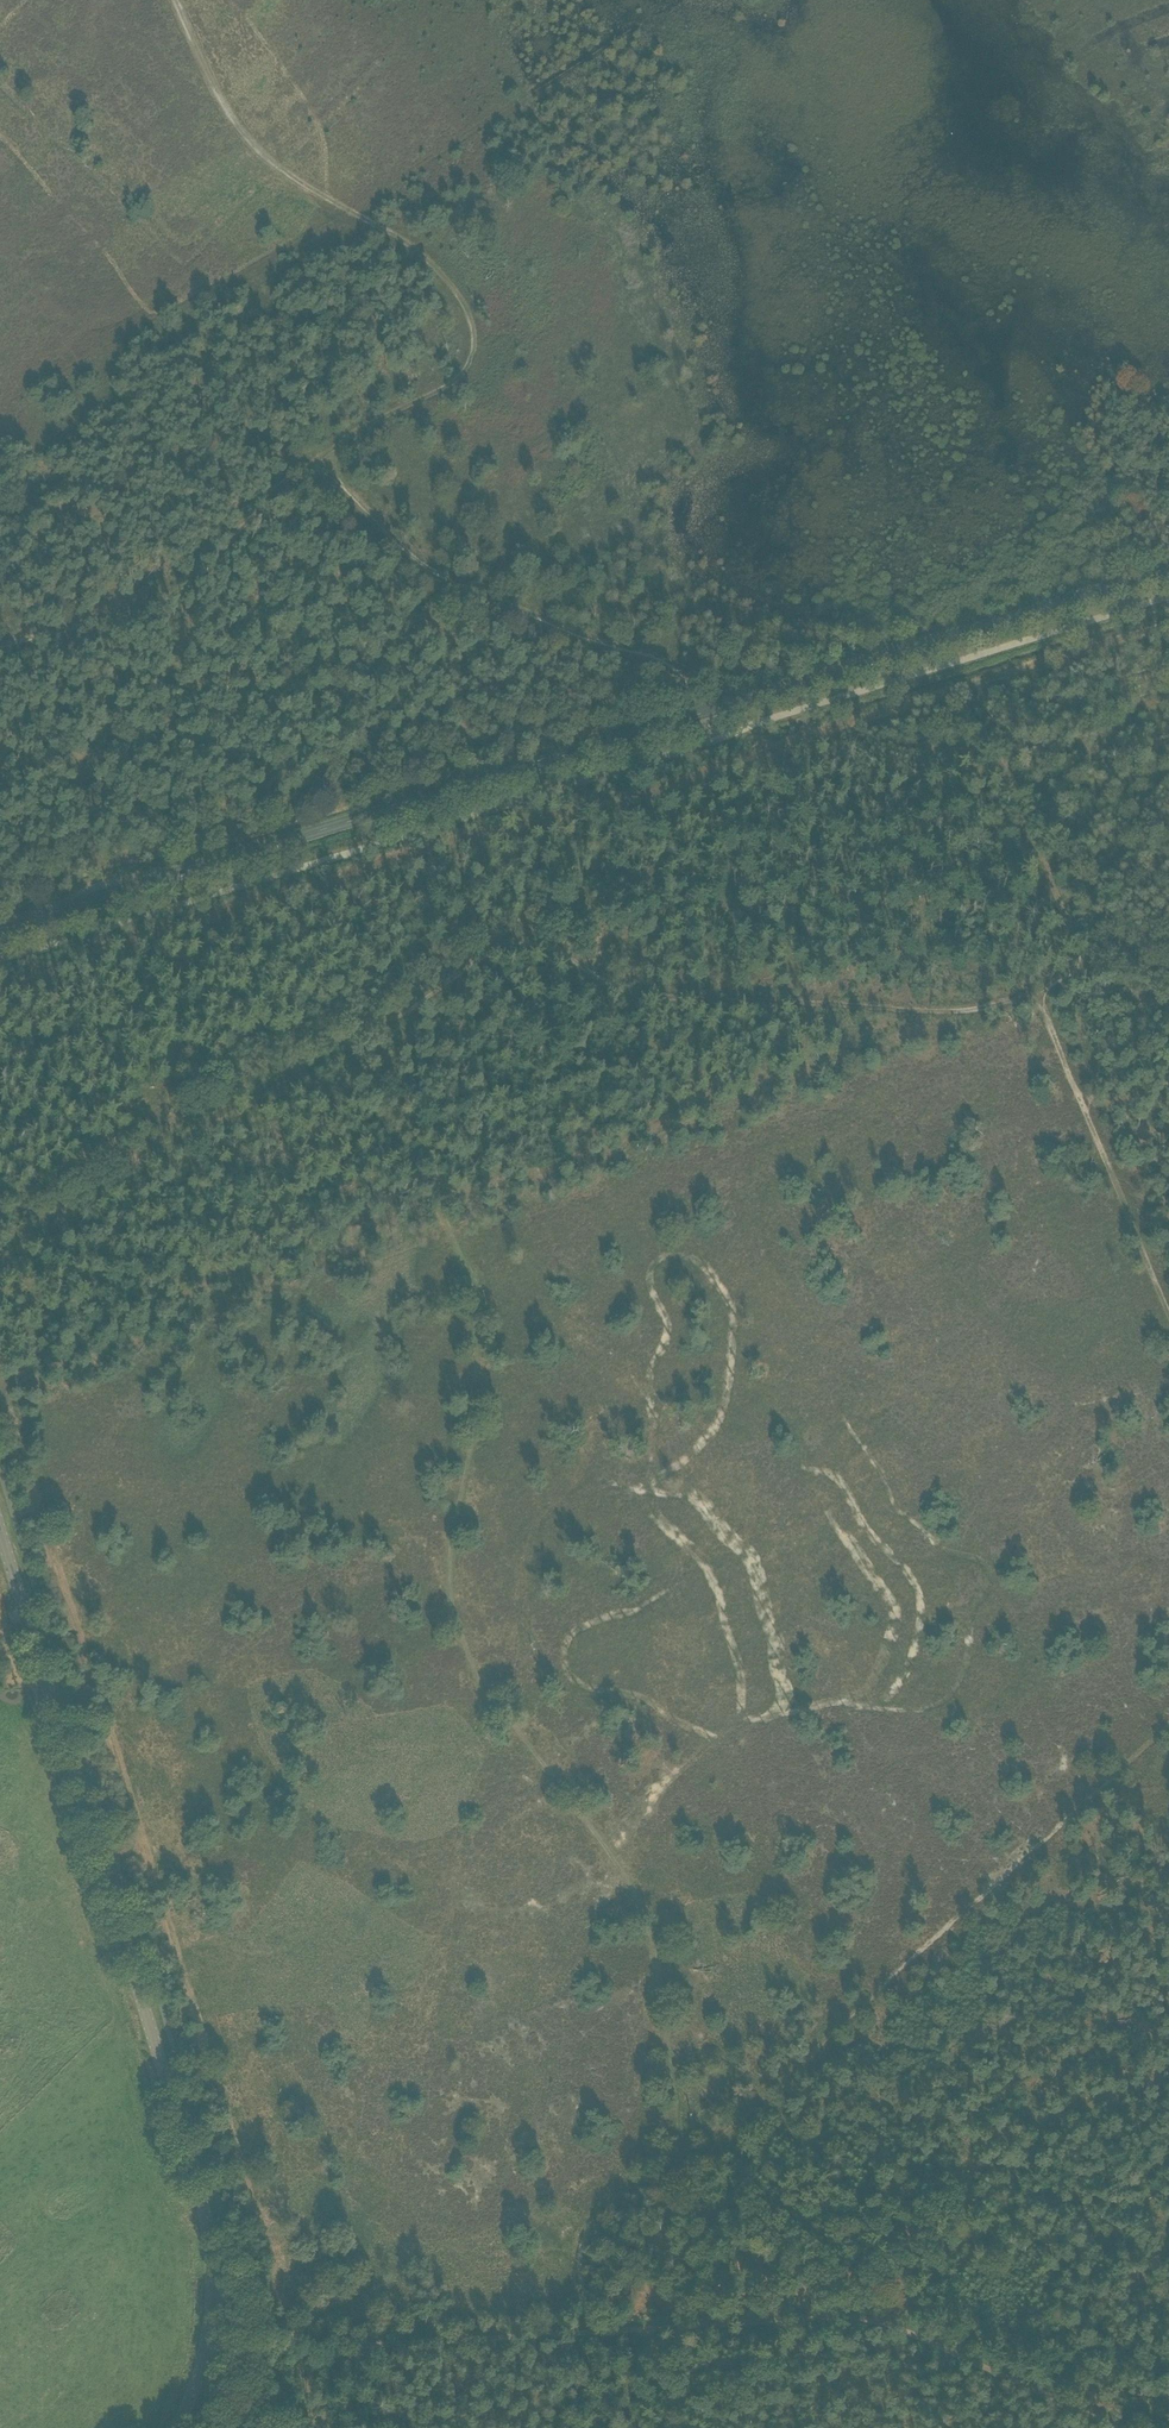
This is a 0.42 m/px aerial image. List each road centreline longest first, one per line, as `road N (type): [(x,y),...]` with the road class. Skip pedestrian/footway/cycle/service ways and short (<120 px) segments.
road 1 (track): [(669,2184),(665,2049),(646,1934),(629,1894),(489,1690),(462,1626),(453,1585),(475,1406),(469,1274),(358,1048),(493,954),(521,943),(635,1000),(958,1018),(1039,1000)]
road 2 (secondary): [(0,928),(1168,570)]
road 3 (tertiary): [(177,2427),(208,2348),(209,2243),(0,1539)]
road 4 (track): [(315,459),(453,381),(474,351),(468,307),(424,257),(271,160),(226,108),(178,0)]
road 5 (track): [(716,741),(680,674),(428,570),(315,459)]
road 6 (track): [(642,2330),(825,2317),(889,2323),(1124,2427)]
road 7 (track): [(208,2348),(261,2354),(590,2332)]
road 8 (track): [(315,459),(167,607),(0,650)]

